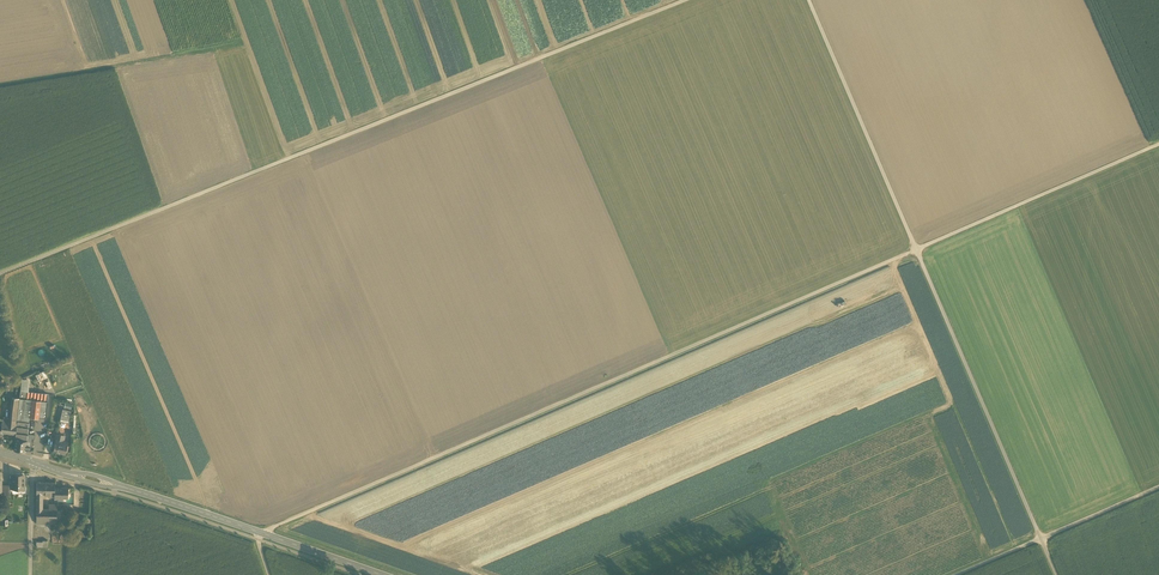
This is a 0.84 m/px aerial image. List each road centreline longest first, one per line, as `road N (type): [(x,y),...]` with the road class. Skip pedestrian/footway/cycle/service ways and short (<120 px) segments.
road 1 (track): [(270,574),(261,533),(915,249)]
road 2 (track): [(0,274),(685,0)]
road 3 (tertiary): [(0,452),(383,574)]
road 4 (track): [(915,249),(1057,574)]
road 5 (track): [(808,0),(915,249)]
road 6 (track): [(915,249),(1158,144)]
road 7 (track): [(1158,487),(1040,538)]

